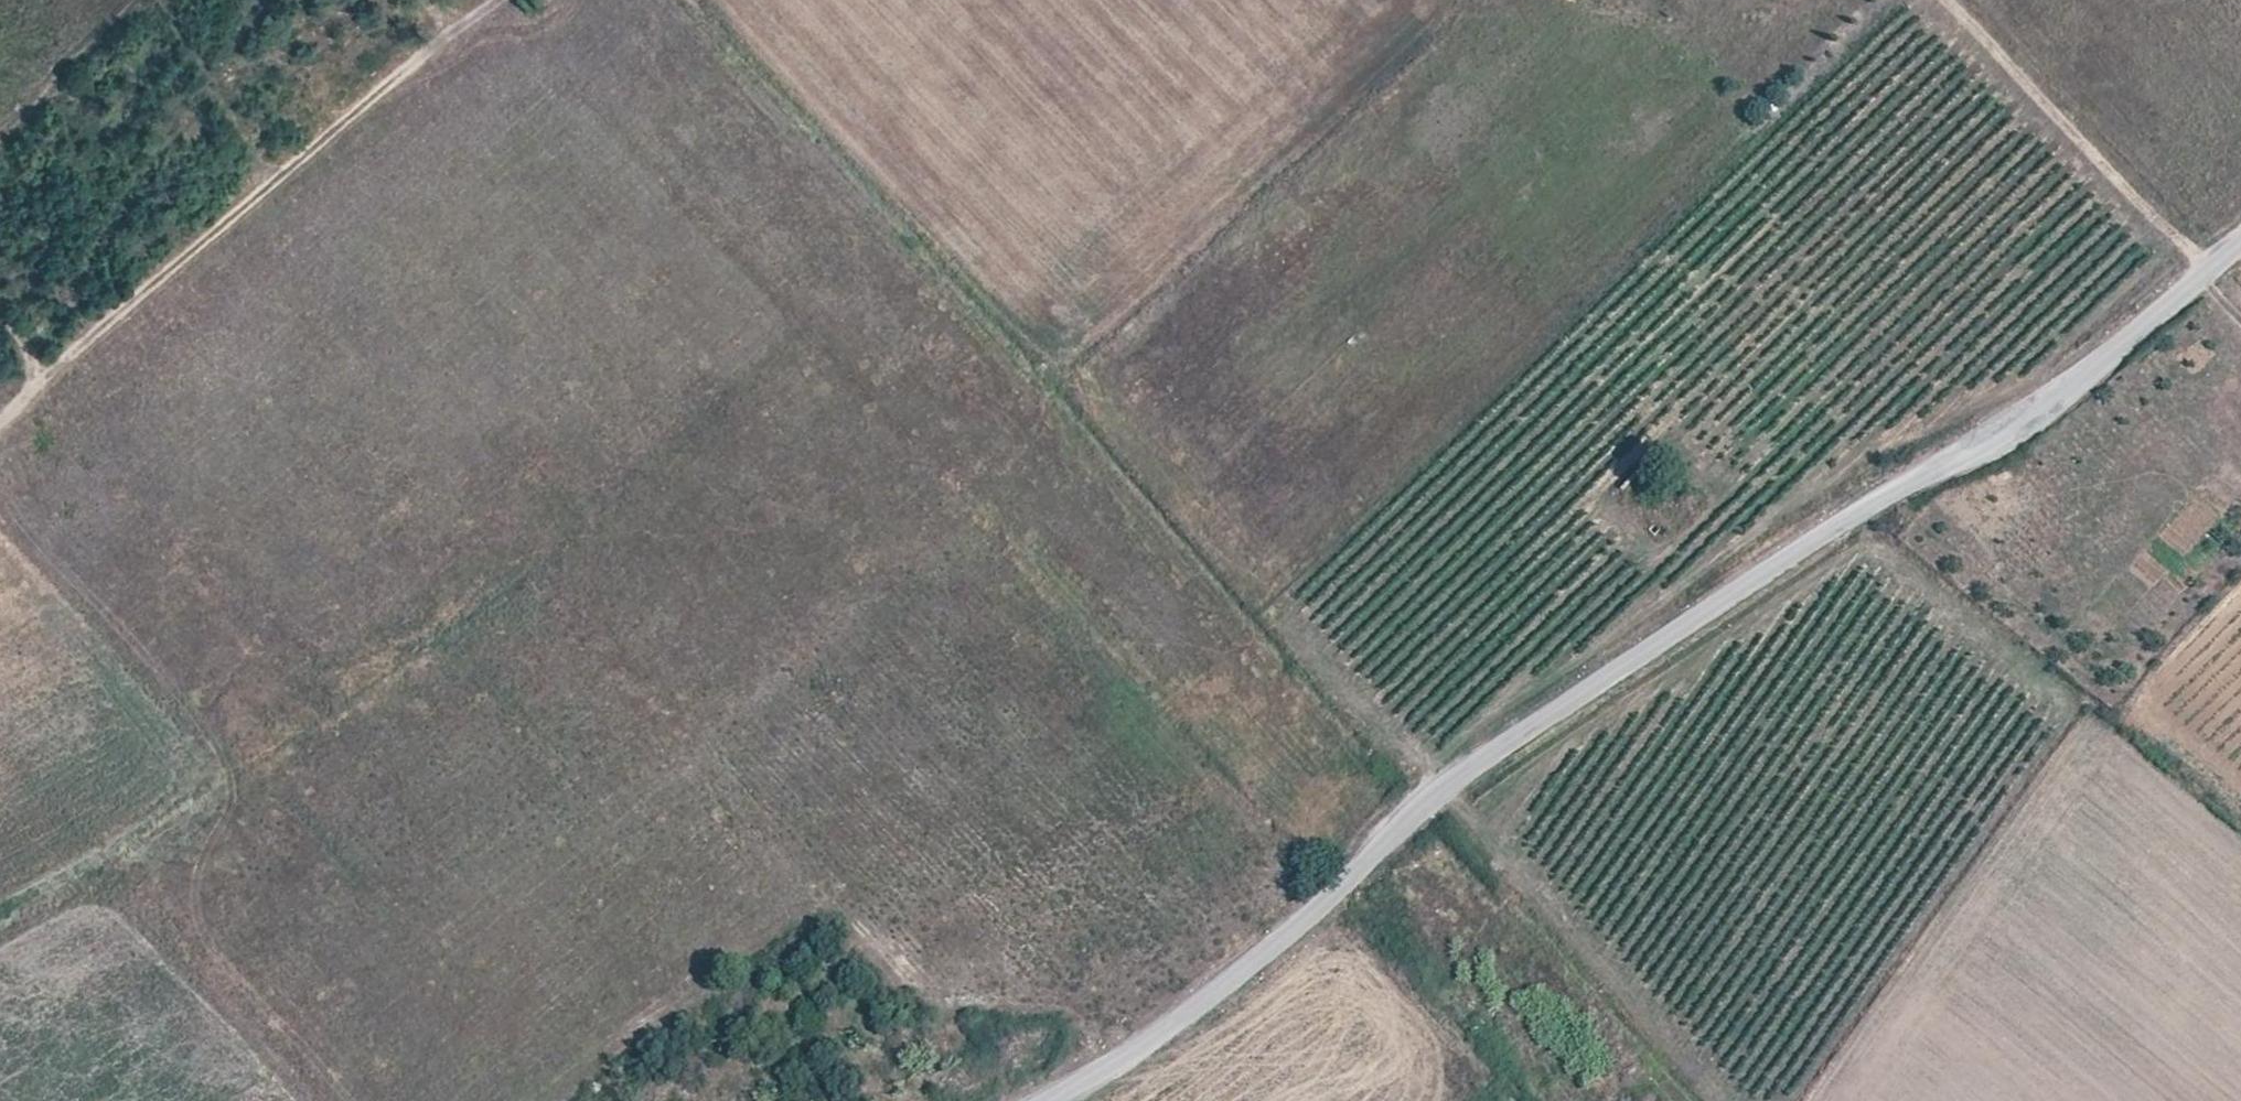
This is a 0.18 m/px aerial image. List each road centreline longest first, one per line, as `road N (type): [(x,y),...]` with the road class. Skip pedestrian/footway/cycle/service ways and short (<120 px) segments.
road 1 (unclassified): [(2240,237),(1998,439),(1849,517),(1433,797),(1327,904),(1205,1000),(1049,1100)]
road 2 (track): [(0,414),(500,0)]

